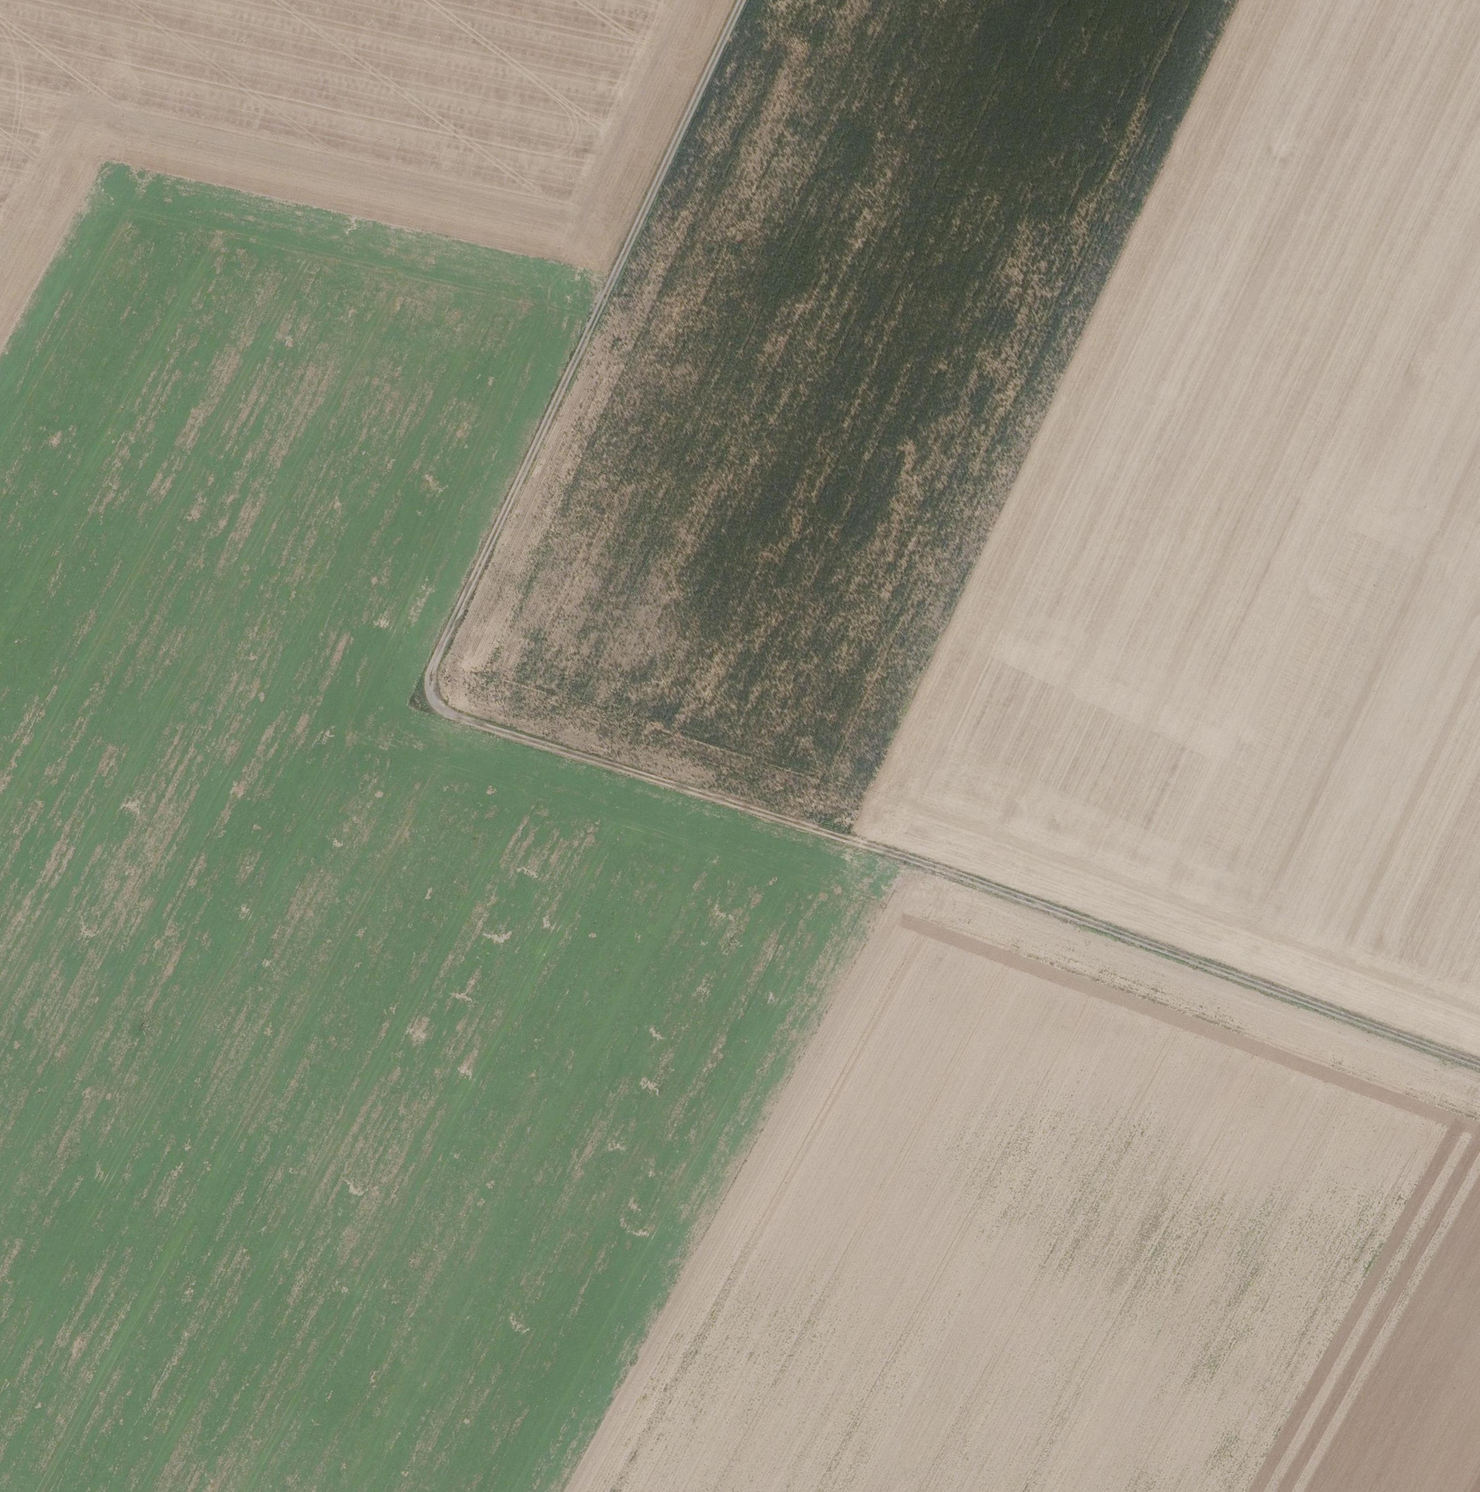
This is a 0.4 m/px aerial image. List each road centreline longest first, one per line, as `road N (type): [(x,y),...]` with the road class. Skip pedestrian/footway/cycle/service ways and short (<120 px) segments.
road 1 (track): [(743,0),(435,659),(437,704),(460,719),(956,874),(1479,1065)]

